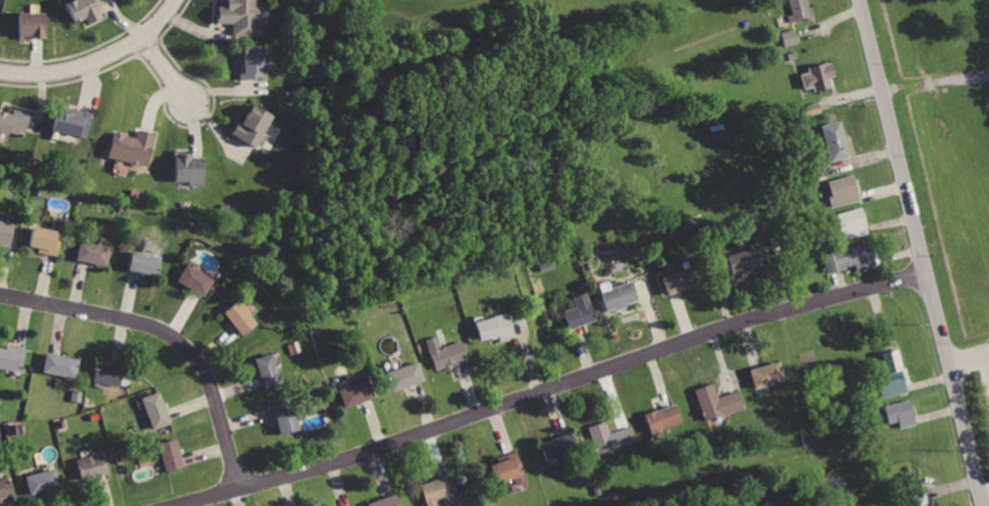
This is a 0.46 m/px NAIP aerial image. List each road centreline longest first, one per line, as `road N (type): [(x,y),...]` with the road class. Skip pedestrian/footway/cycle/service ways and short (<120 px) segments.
road 1 (residential): [(927,273),(644,356),(359,457),(175,505)]
road 2 (tertiary): [(860,0),(985,505)]
road 3 (residential): [(240,488),(219,400),(206,368),(180,339),(132,320),(0,293)]
road 4 (residential): [(179,0),(161,26),(114,55),(51,74),(0,70)]

